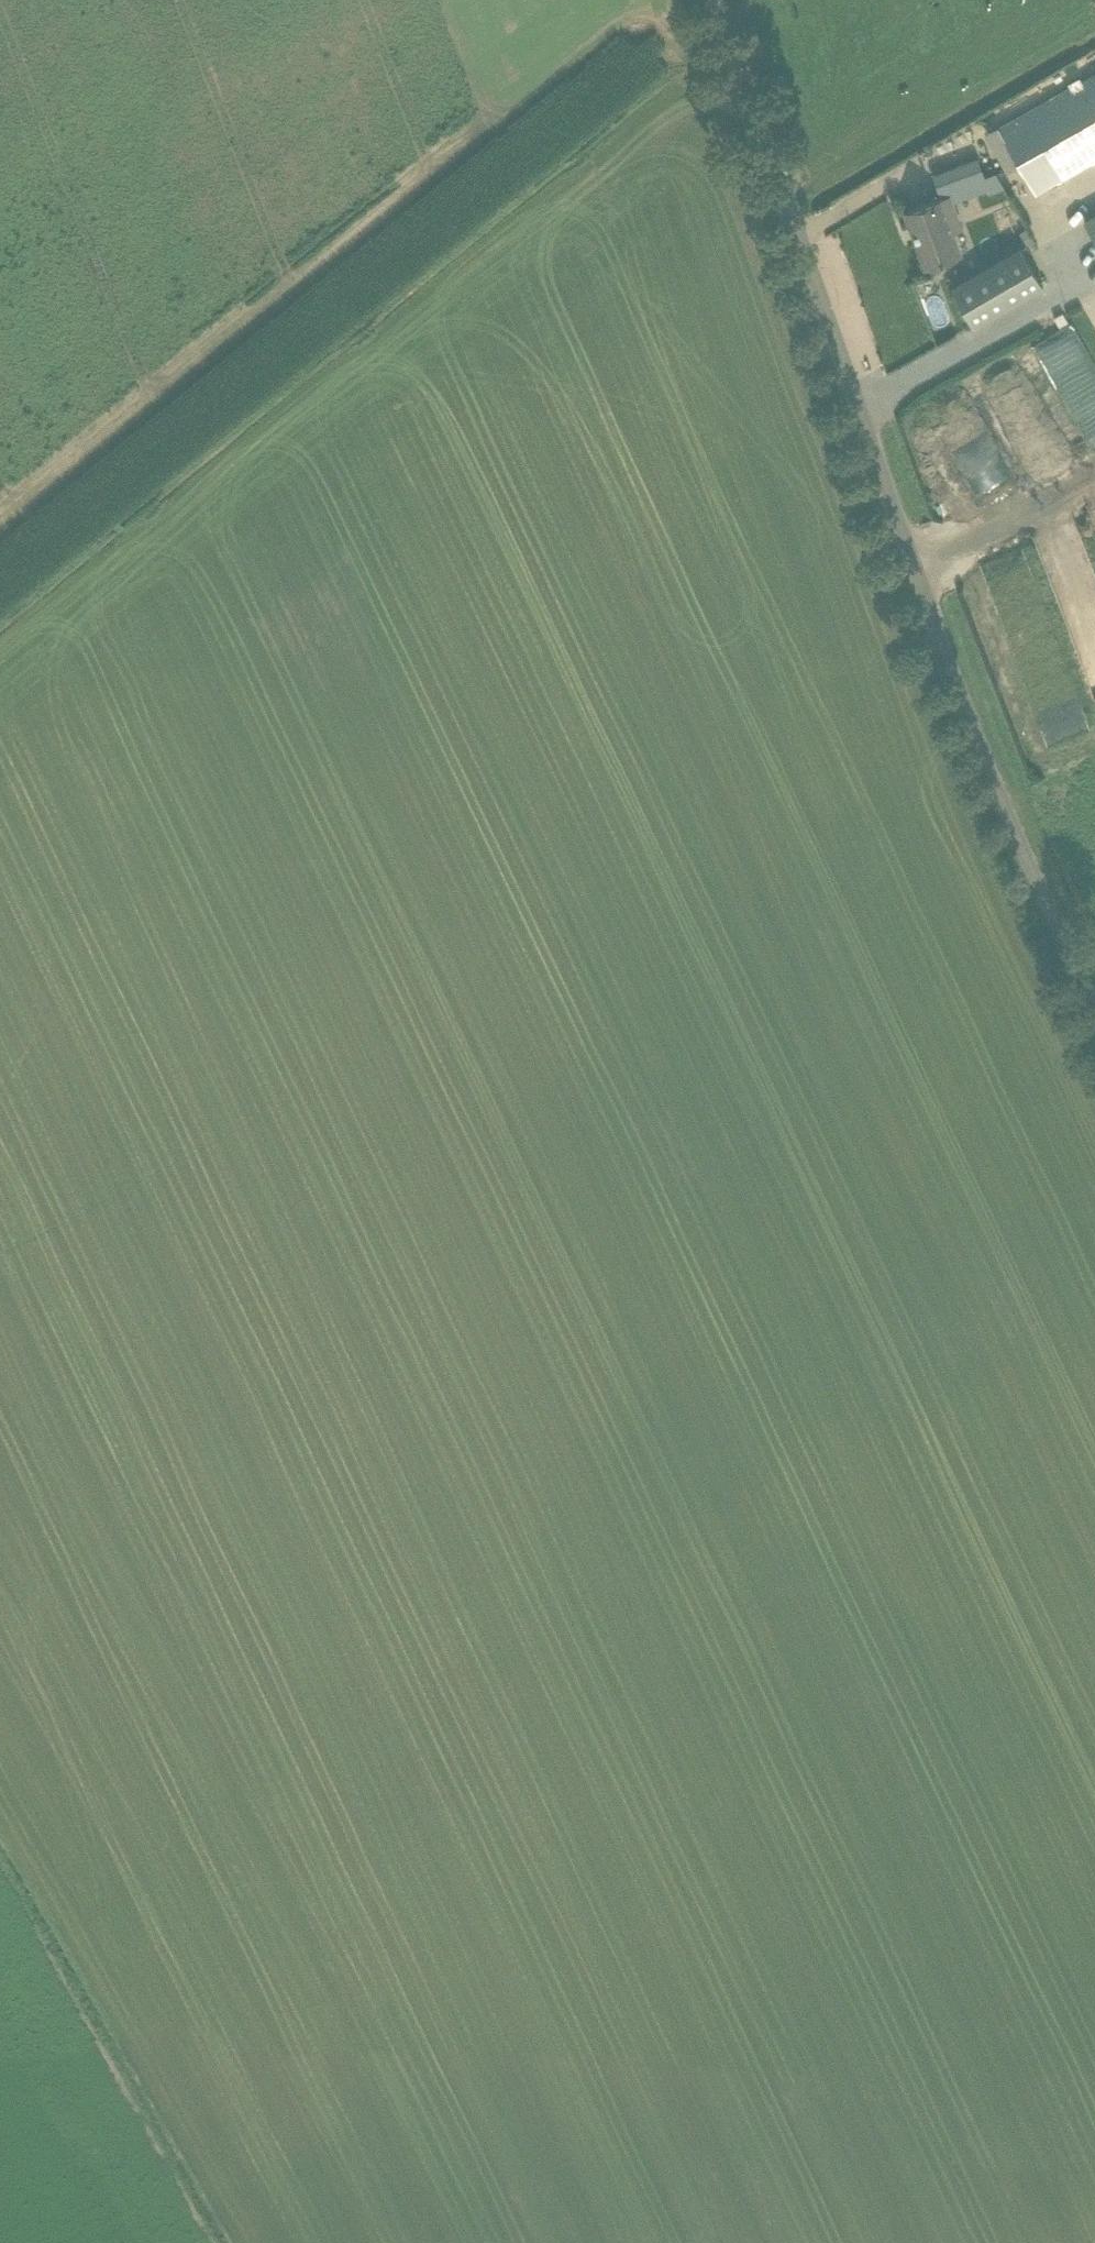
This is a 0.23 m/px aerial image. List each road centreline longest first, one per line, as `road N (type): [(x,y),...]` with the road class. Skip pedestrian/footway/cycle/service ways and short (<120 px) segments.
road 1 (unclassified): [(1094,1005),(910,555),(716,0)]

